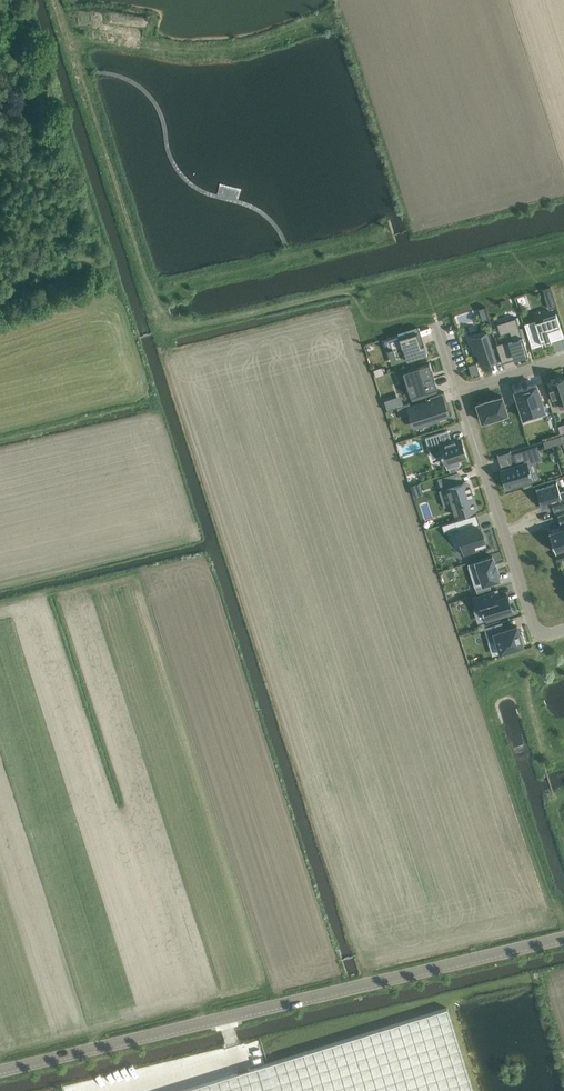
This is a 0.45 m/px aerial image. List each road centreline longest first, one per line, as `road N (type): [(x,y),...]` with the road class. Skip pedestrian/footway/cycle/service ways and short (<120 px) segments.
road 1 (unclassified): [(0,1071),(563,938)]
road 2 (track): [(18,0),(43,72),(41,90),(54,100),(109,264),(76,274)]
road 3 (residential): [(563,629),(532,620),(457,393)]

